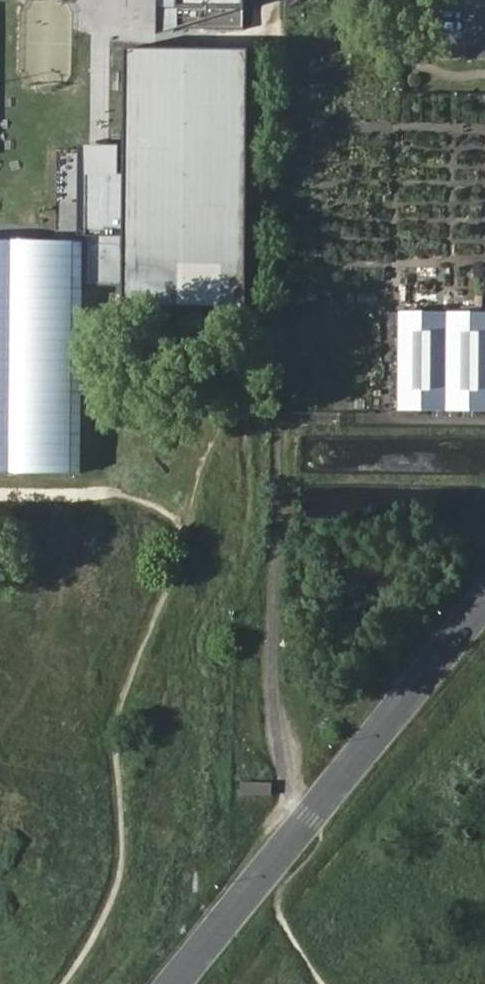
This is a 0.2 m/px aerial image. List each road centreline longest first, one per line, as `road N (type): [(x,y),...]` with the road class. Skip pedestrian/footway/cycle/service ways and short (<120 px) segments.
road 1 (unclassified): [(484,604),(174,983)]

